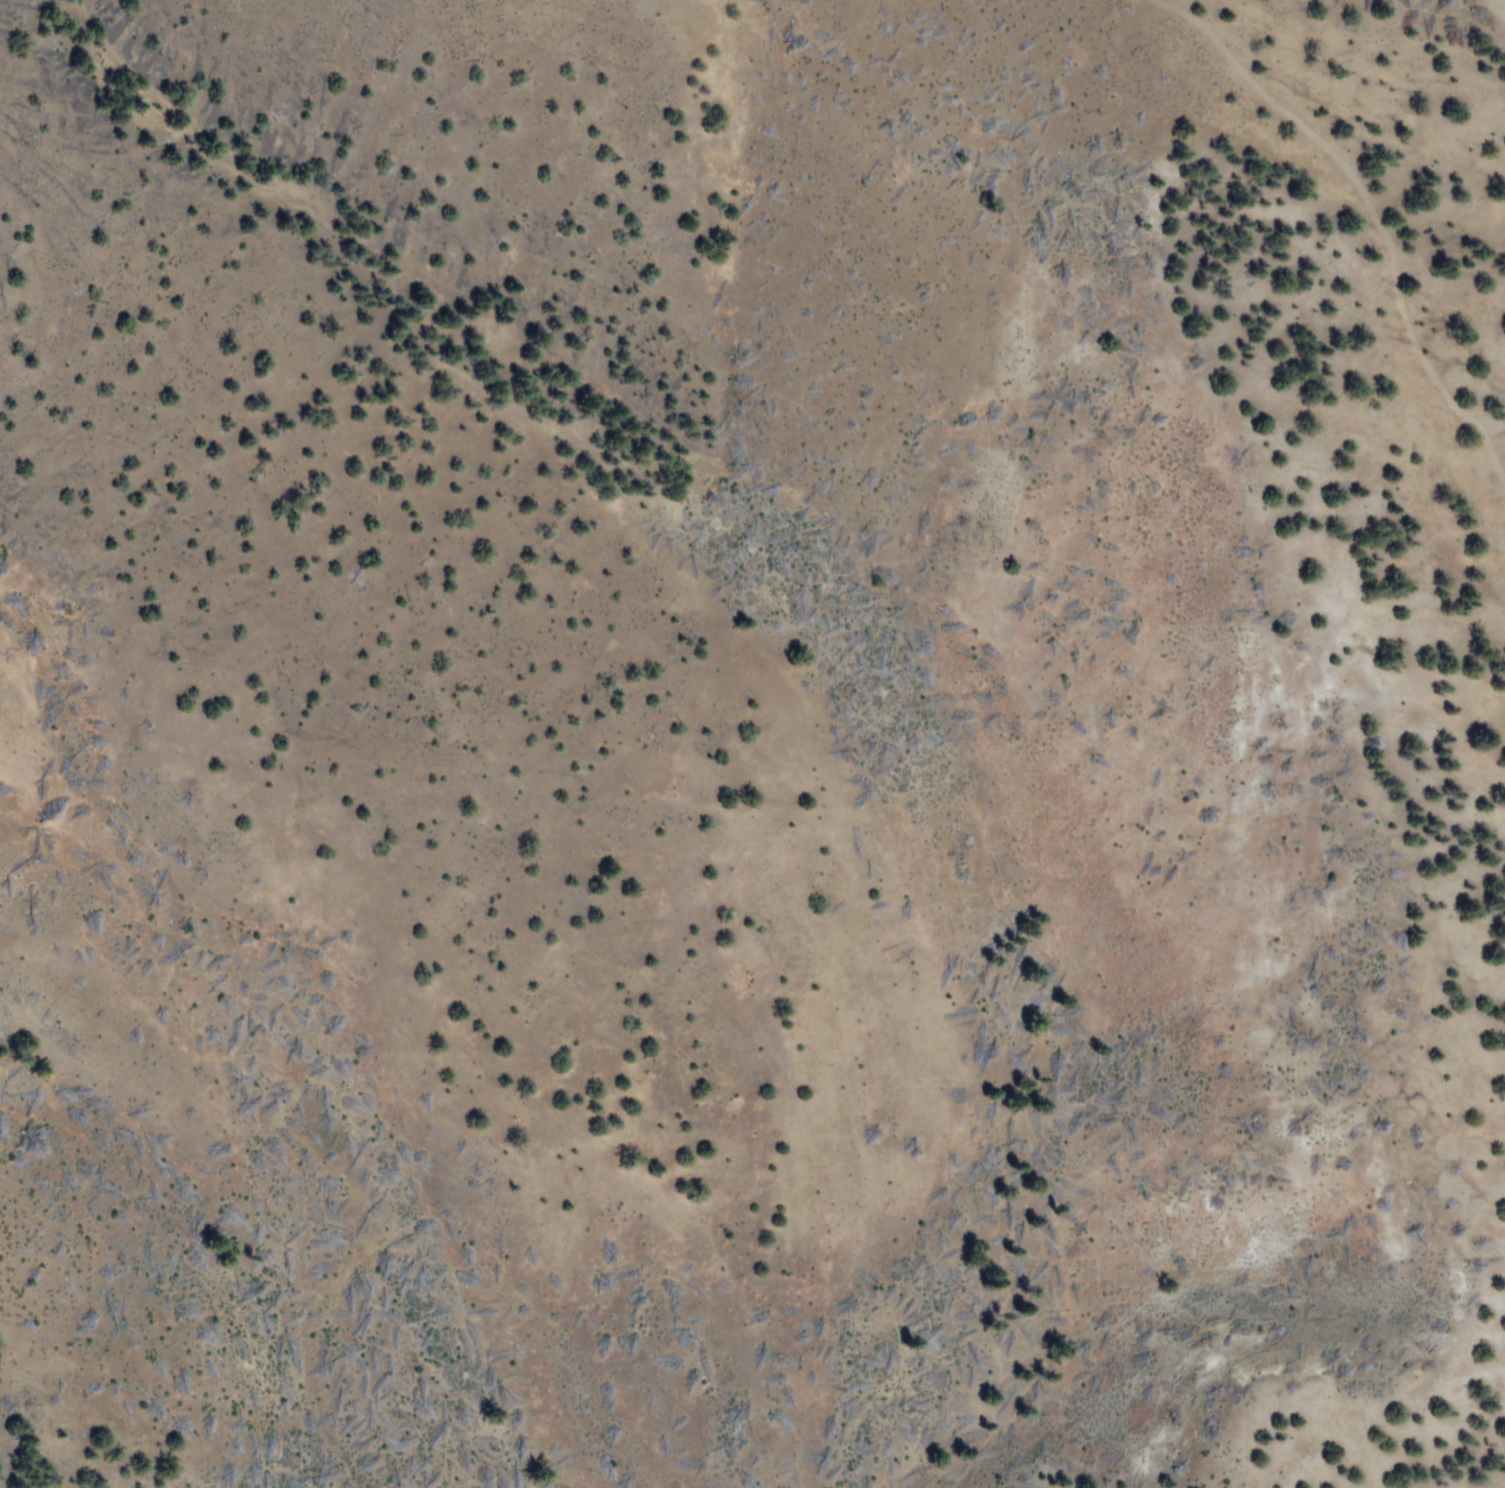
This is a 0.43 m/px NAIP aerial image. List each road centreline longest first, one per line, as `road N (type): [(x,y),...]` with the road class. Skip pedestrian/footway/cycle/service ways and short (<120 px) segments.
road 1 (track): [(1504,488),(1409,332),(1333,157),(1153,0)]

